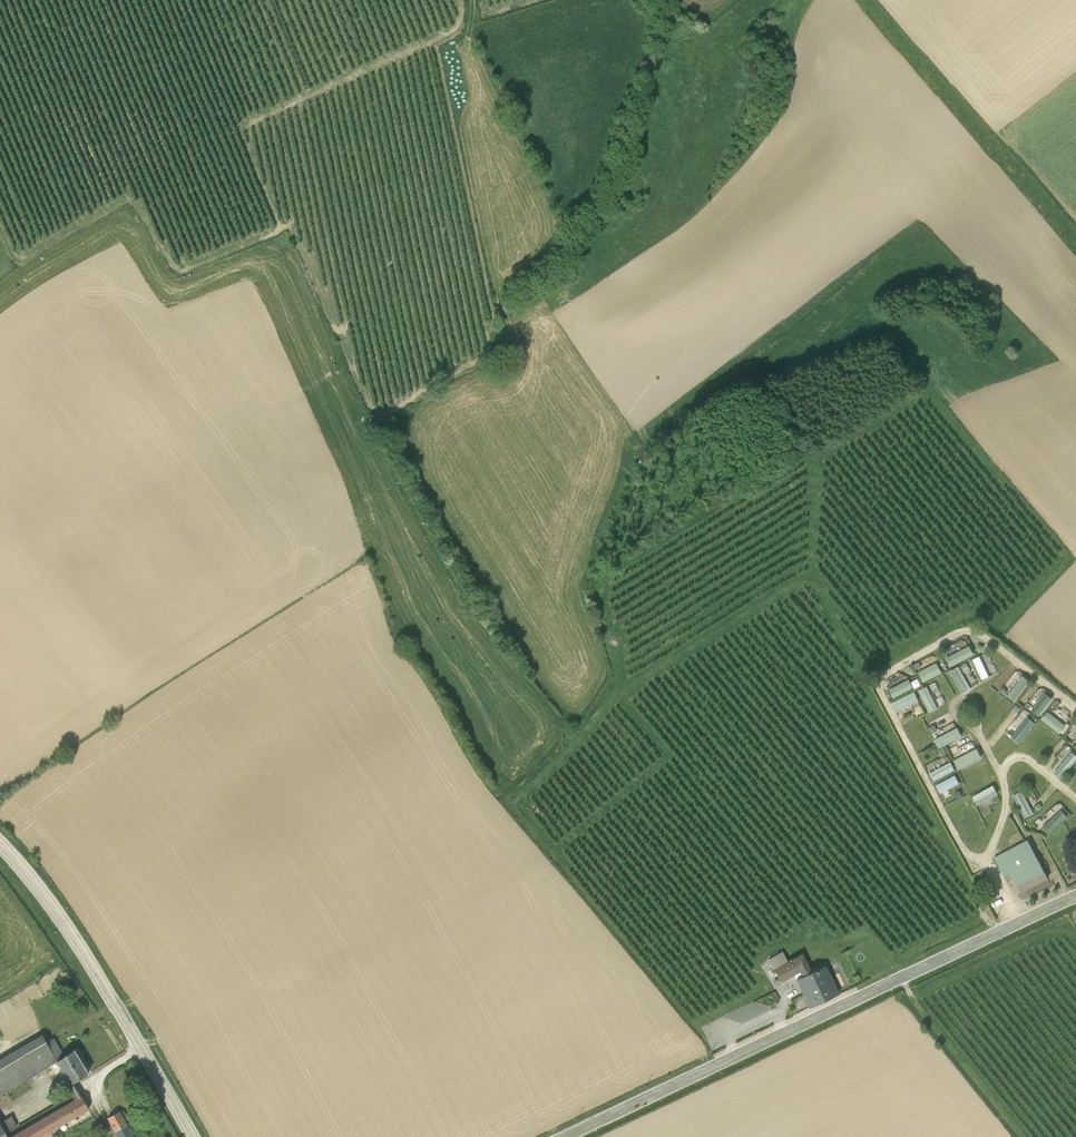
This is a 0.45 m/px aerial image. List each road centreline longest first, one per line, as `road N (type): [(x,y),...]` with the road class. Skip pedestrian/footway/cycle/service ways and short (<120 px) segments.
road 1 (tertiary): [(561,1136),(1075,896)]
road 2 (secondary): [(193,1136),(98,971),(0,840)]

